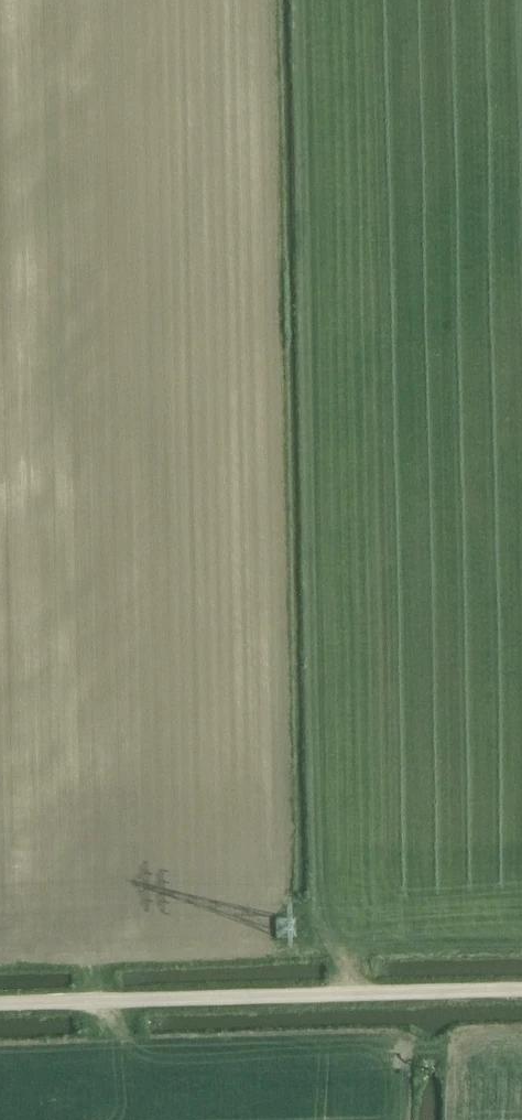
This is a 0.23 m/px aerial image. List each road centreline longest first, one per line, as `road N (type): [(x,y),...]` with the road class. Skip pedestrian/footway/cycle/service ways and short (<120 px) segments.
road 1 (unclassified): [(0,1003),(521,990)]

